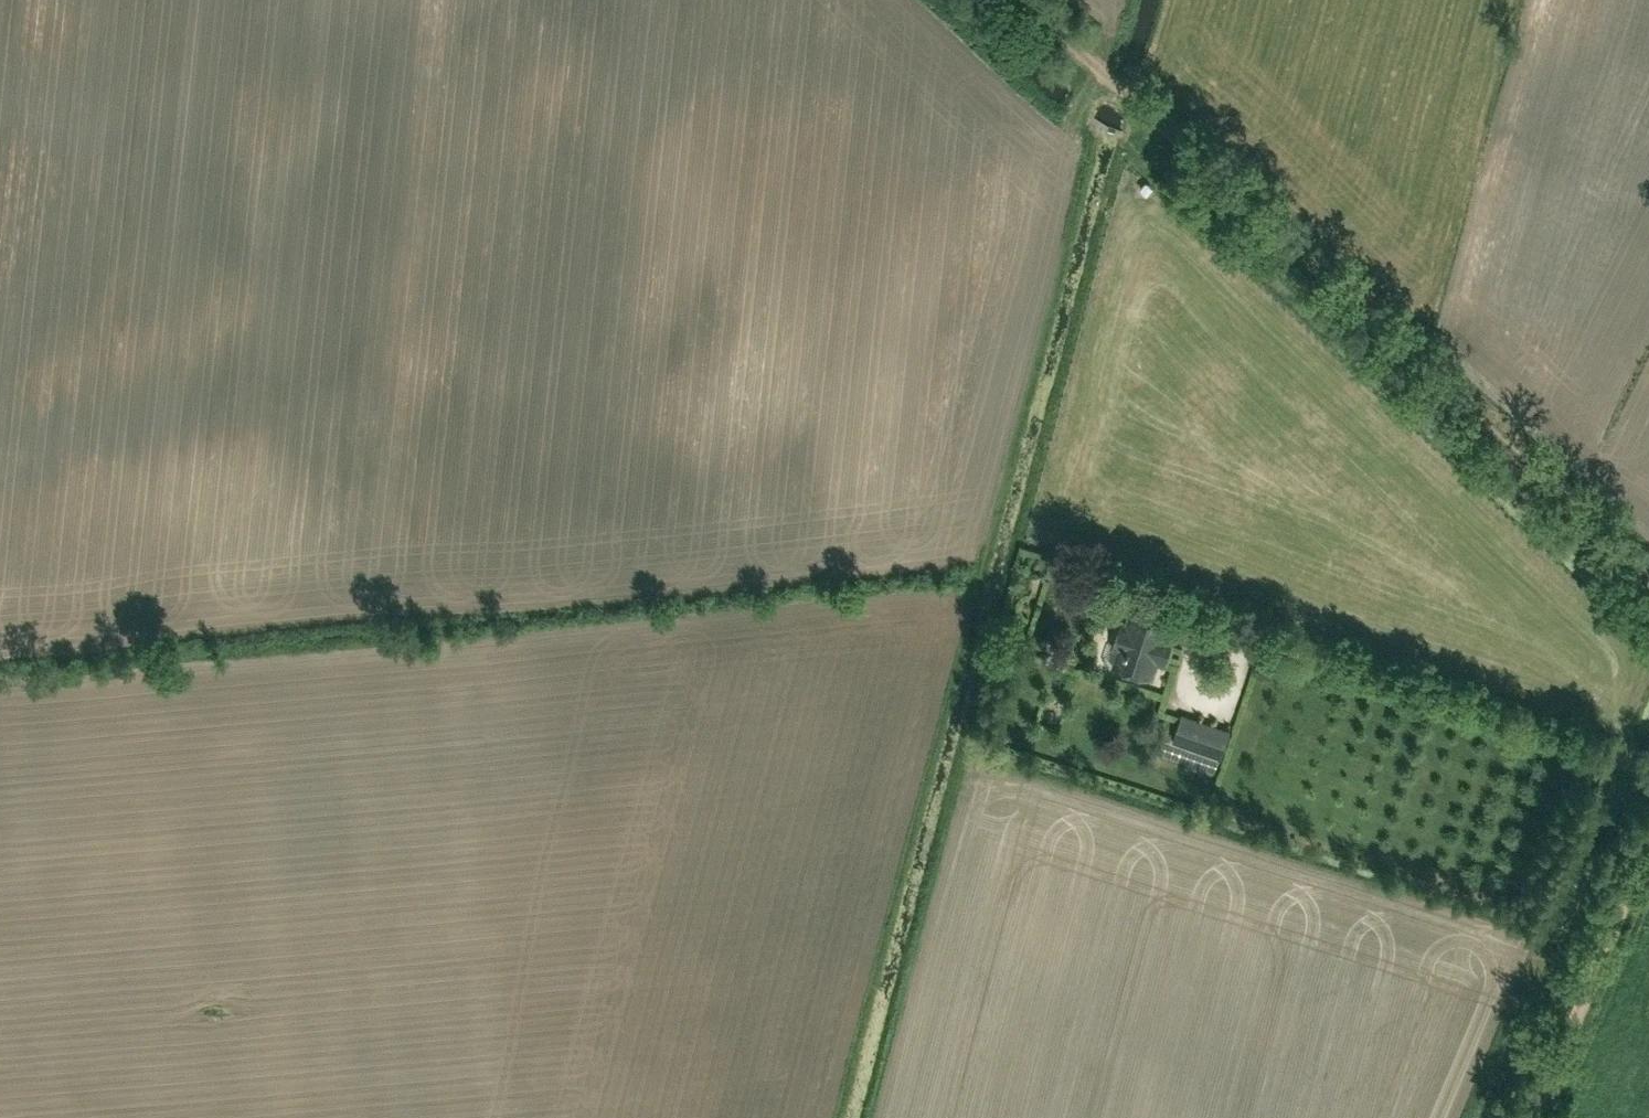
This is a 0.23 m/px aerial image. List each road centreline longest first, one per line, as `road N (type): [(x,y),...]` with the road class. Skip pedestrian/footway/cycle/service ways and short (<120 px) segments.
road 1 (track): [(1648,577),(1026,0)]
road 2 (track): [(1529,1117),(1648,836)]

